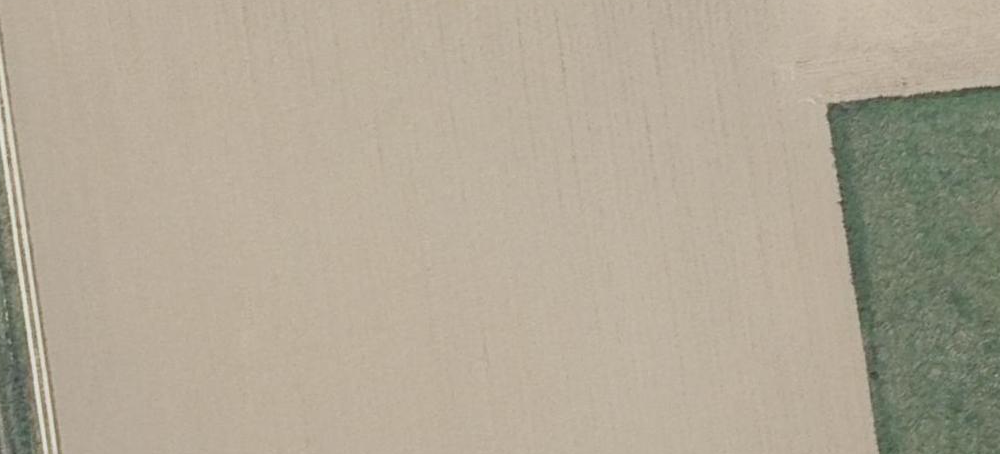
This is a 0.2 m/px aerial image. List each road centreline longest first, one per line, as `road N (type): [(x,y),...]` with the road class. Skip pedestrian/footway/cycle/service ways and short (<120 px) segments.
road 1 (track): [(51,453),(0,101)]

